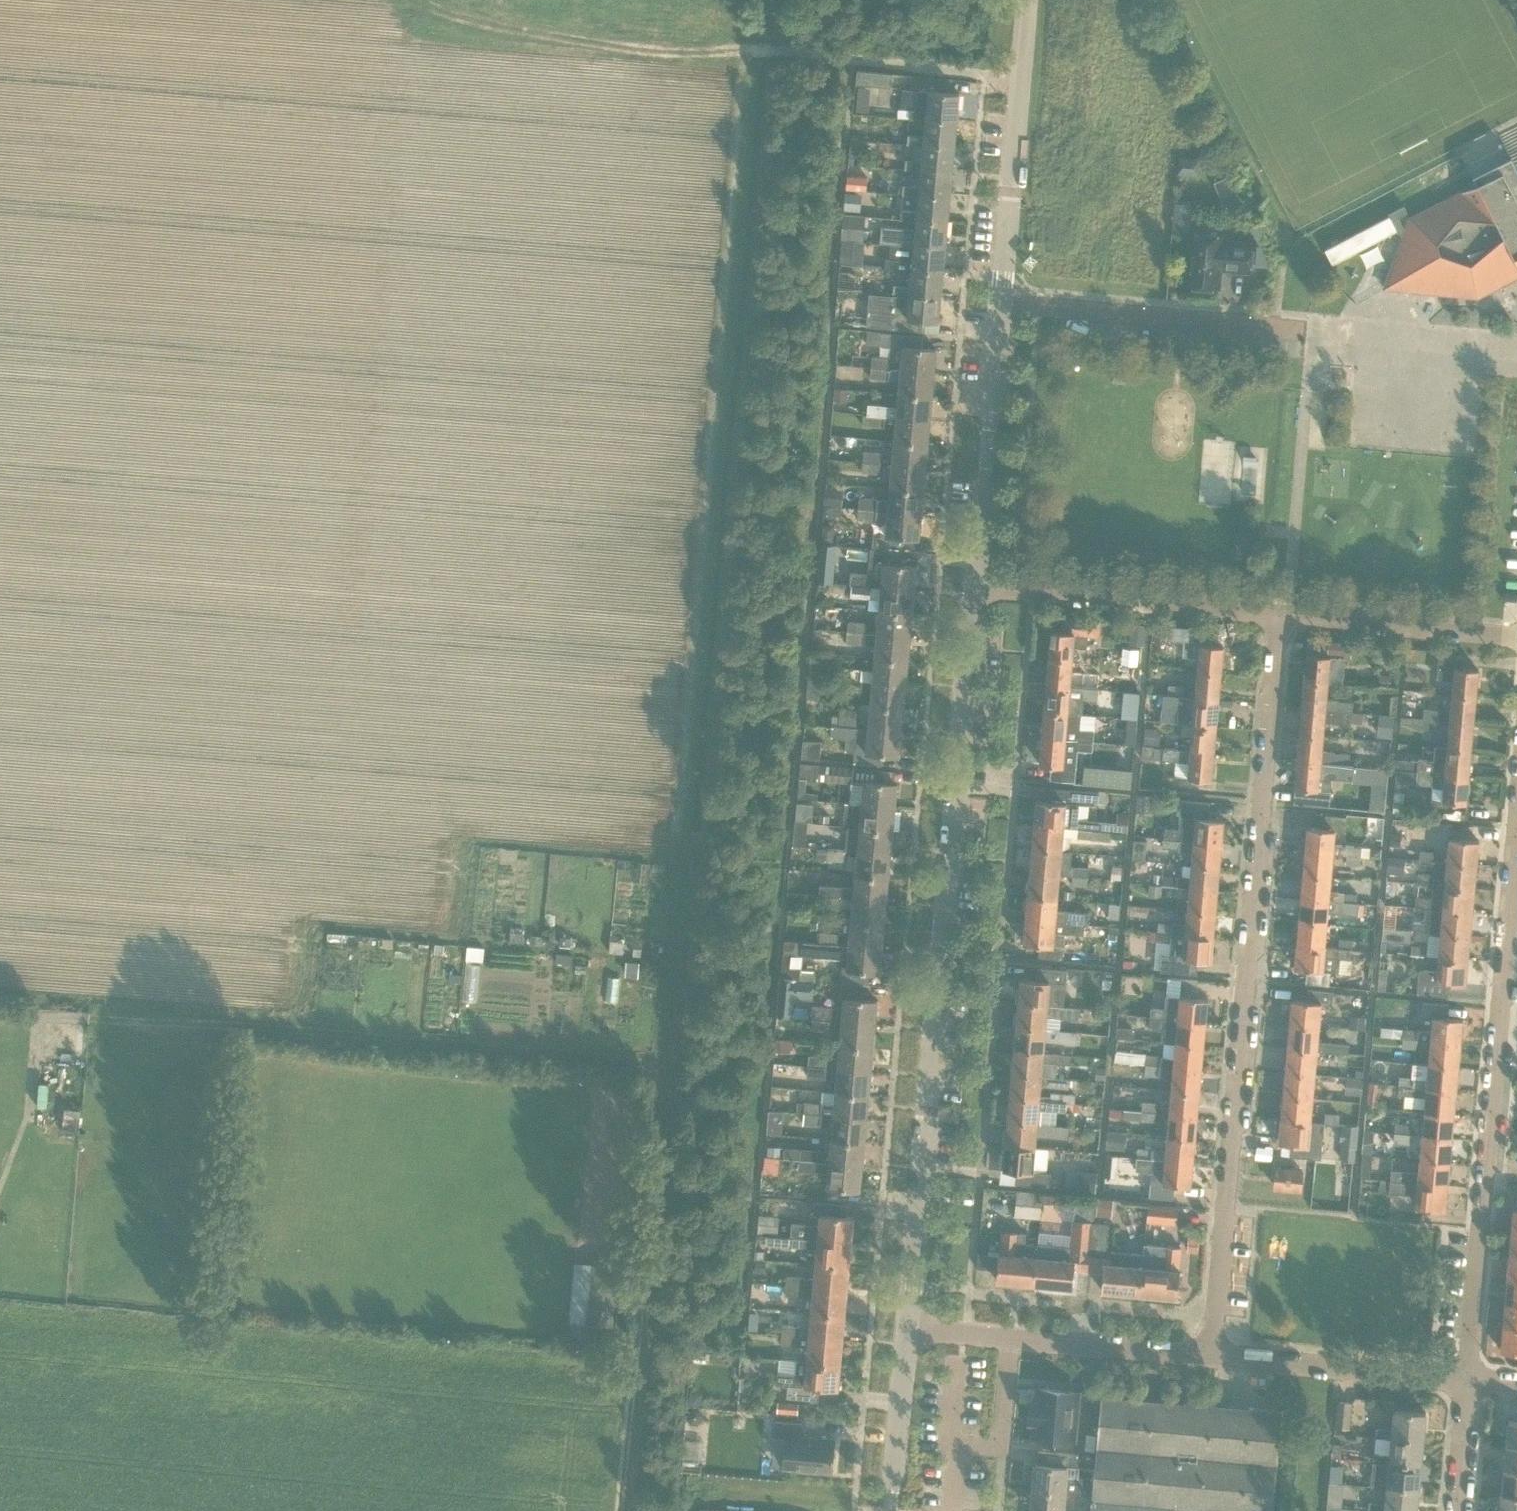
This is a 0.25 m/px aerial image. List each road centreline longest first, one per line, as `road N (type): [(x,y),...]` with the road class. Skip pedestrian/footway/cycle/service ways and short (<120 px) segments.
road 1 (residential): [(907,1327),(976,585)]
road 2 (residential): [(1214,1354),(1285,614)]
road 3 (track): [(676,891),(621,1510)]
road 4 (residential): [(1467,1377),(1516,867)]
road 5 (residential): [(1317,324),(999,301)]
road 6 (residential): [(976,585),(1285,614)]
road 7 (residential): [(1214,1354),(907,1327)]
road 8 (residential): [(976,585),(999,301)]
road 9 (residential): [(1467,1377),(1214,1354)]
road 10 (residential): [(1285,614),(1516,634)]
road 11 (residential): [(999,301),(1018,72)]
road 12 (residential): [(889,1510),(907,1327)]
road 13 (residential): [(1458,1510),(1467,1377)]

